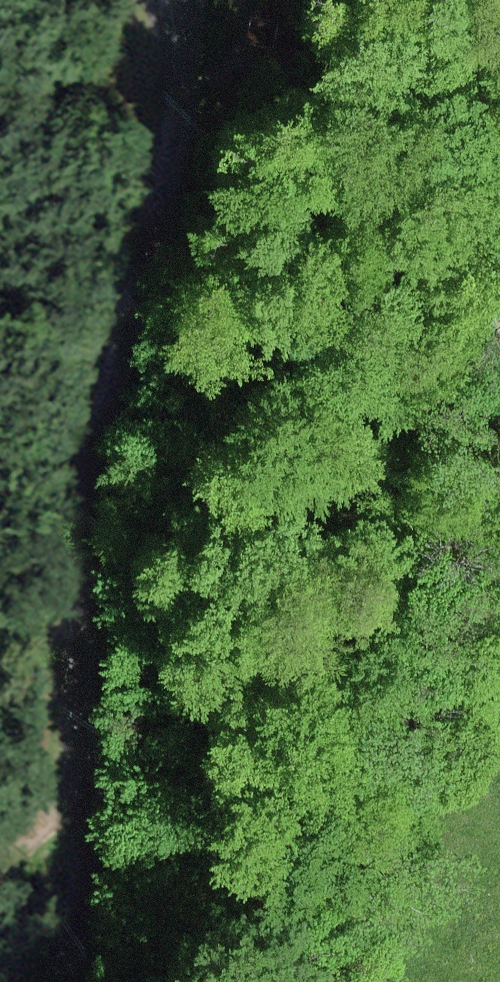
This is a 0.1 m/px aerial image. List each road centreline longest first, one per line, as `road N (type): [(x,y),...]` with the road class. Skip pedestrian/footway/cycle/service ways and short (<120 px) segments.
road 1 (track): [(259,981),(279,873),(284,728),(363,568),(416,385),(480,110),(492,0)]
road 2 (track): [(200,0),(170,118),(102,495),(65,981)]

